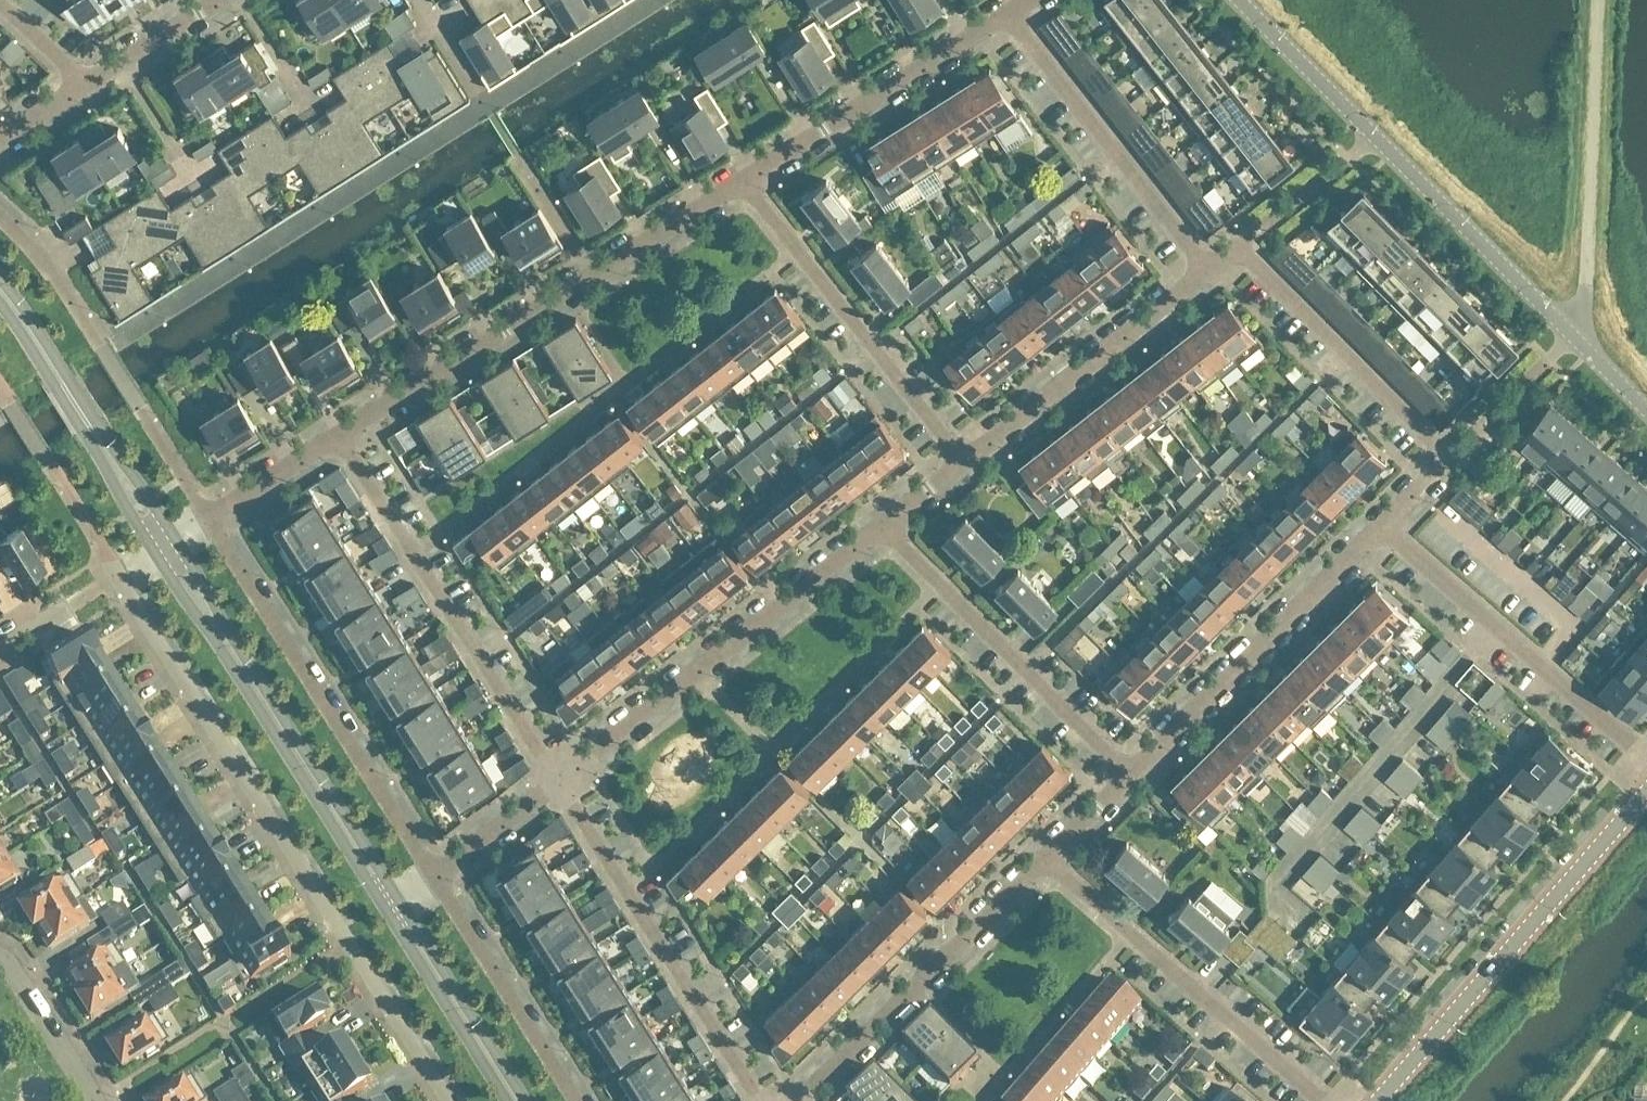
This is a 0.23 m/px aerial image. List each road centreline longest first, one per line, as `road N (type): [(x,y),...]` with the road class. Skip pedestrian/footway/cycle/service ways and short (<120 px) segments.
road 1 (residential): [(447,1100),(114,576),(162,544)]
road 2 (residential): [(340,438),(747,182)]
road 3 (secondary): [(392,906),(162,544)]
road 4 (residential): [(432,879),(207,516)]
road 5 (residential): [(553,784),(882,525)]
road 6 (residential): [(1375,1100),(1646,792)]
road 7 (residential): [(340,438),(553,784)]
road 8 (residential): [(553,784),(759,1100)]
road 9 (residential): [(1324,1100),(1044,859)]
road 10 (residential): [(1646,767),(1380,527)]
road 11 (residential): [(1128,775),(1380,527)]
road 12 (residential): [(961,462),(747,182)]
road 13 (residential): [(1128,775),(882,525)]
road 14 (residential): [(800,1100),(1044,859)]
road 15 (residential): [(1208,269),(996,17)]
road 16 (residential): [(961,462),(1208,269)]
road 17 (residential): [(1447,462),(1238,243)]
road 18 (residential): [(747,182),(996,17)]
road 19 (secondary): [(162,544),(0,295)]
road 20 (residential): [(575,1100),(432,879)]
road 21 (secondary): [(515,1100),(392,906)]
road 22 (residential): [(95,1100),(6,962)]
road 23 (residential): [(86,83),(218,0)]
road 24 (residential): [(207,516),(340,438)]
road 25 (residential): [(432,879),(553,784)]

